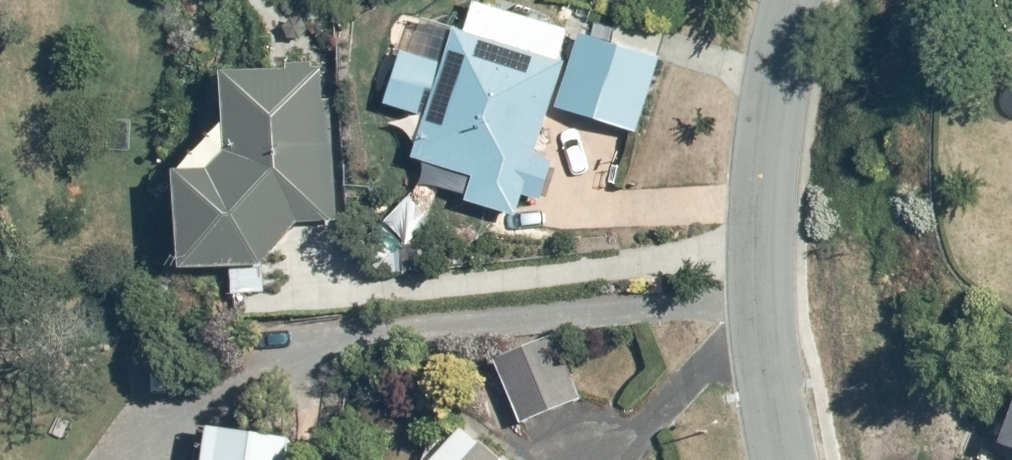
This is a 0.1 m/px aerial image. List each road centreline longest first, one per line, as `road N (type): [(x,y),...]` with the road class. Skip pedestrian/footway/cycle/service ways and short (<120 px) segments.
road 1 (residential): [(793,0),(761,191),(760,295),(781,459)]

